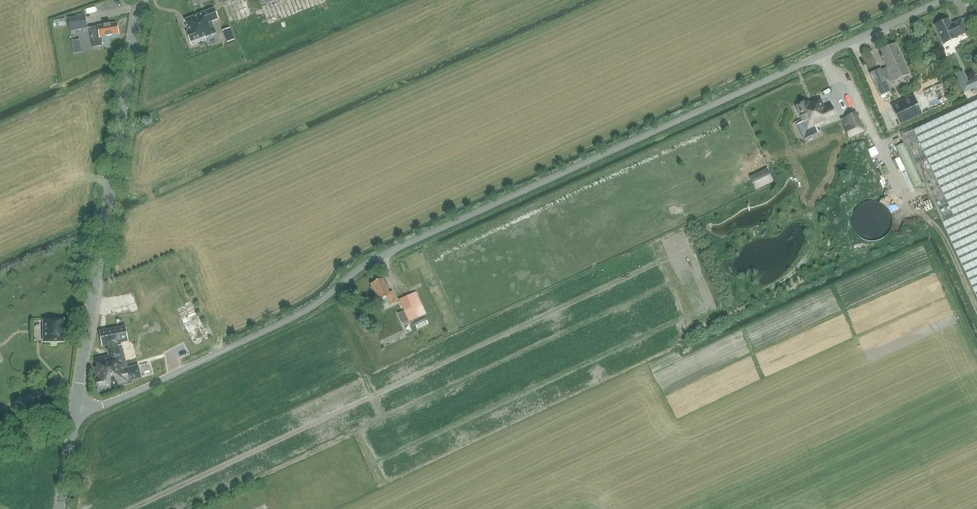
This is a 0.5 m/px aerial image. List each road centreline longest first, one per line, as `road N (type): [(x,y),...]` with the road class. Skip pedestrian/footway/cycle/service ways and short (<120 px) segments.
road 1 (unclassified): [(78,416),(289,320),(366,264),(943,0)]
road 2 (tertiary): [(78,416),(140,0)]

